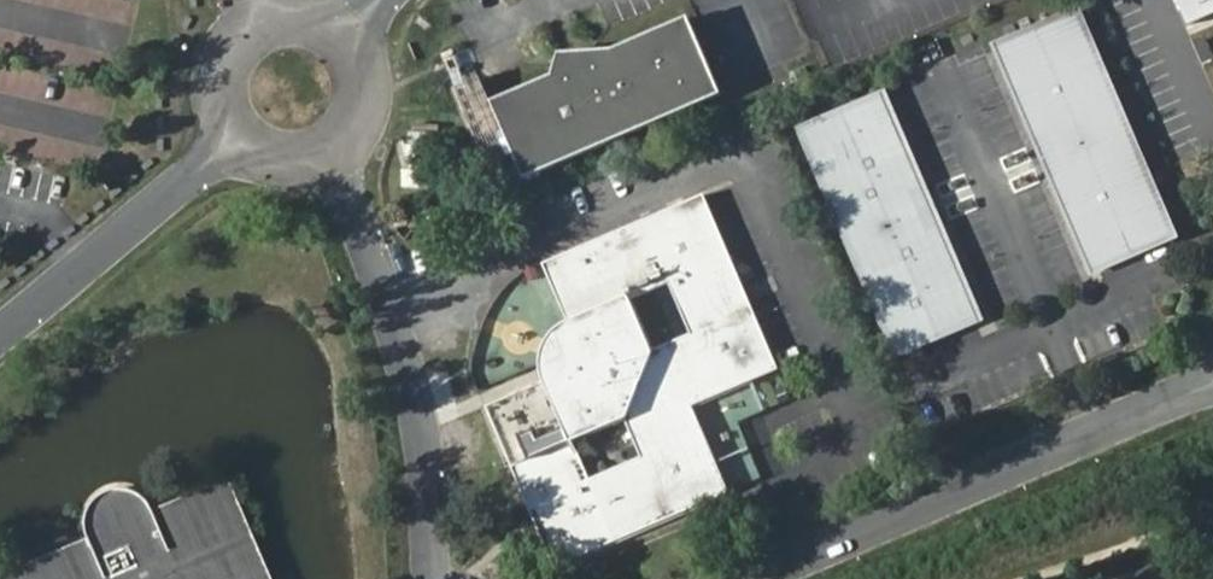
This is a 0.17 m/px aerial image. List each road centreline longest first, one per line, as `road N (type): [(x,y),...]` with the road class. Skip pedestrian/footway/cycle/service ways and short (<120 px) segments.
road 1 (unclassified): [(1212,387),(754,578)]
road 2 (residential): [(322,150),(387,278),(442,578)]
road 3 (unclassified): [(0,333),(240,132)]
road 4 (unclassified): [(341,37),(299,18),(254,30),(227,67),(224,90),(240,132)]
road 5 (unclassified): [(322,150),(355,120),(362,99),(355,55),(341,37)]

